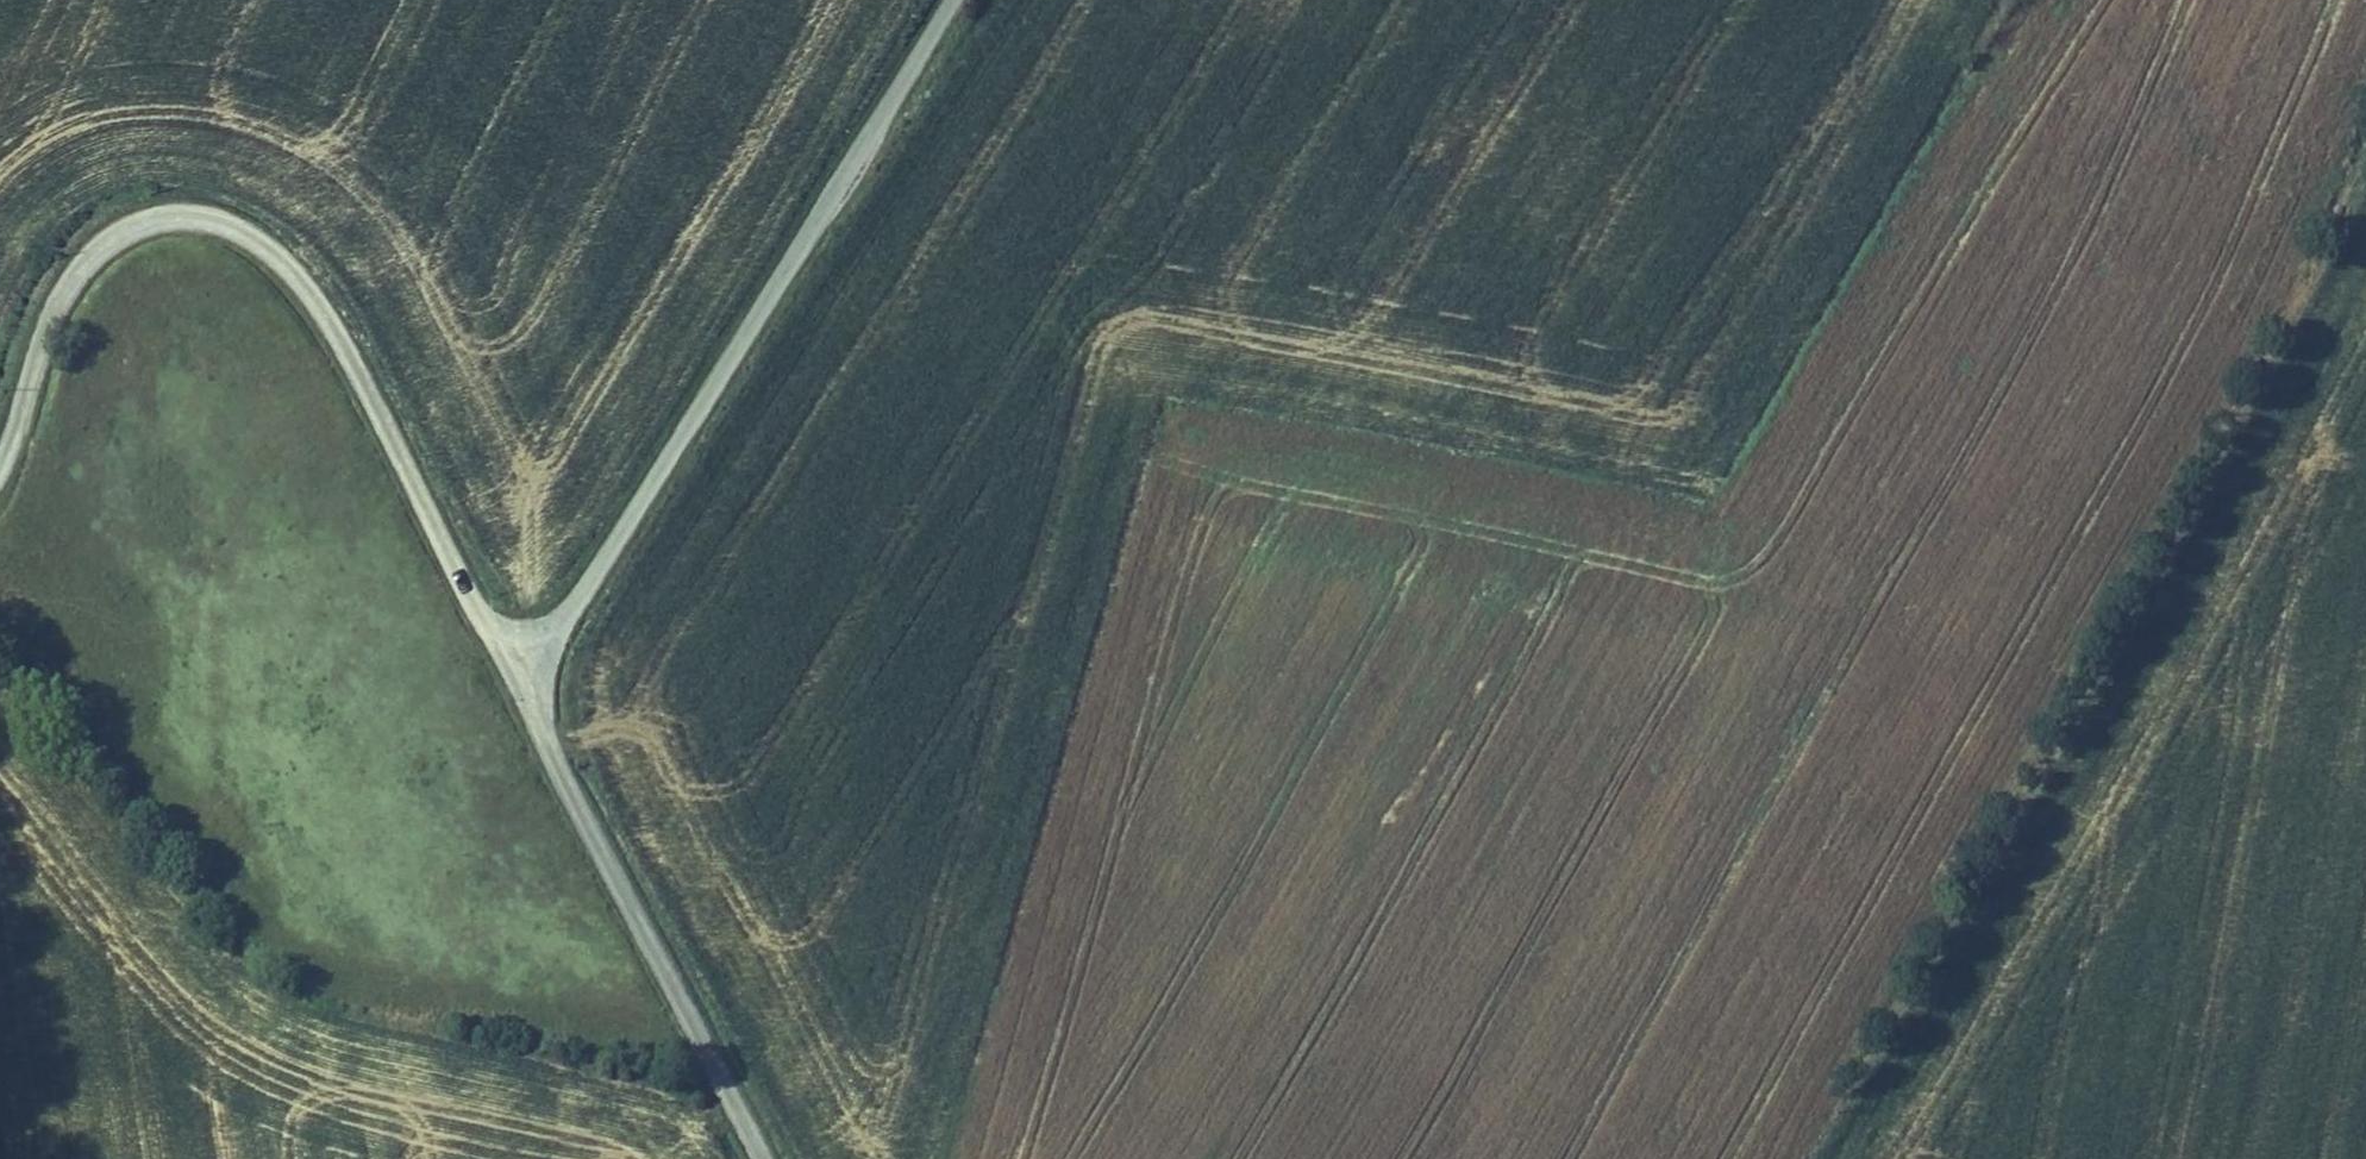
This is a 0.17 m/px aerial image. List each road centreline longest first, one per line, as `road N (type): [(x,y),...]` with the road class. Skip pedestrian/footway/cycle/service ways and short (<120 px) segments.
road 1 (tertiary): [(0,471),(74,273),(133,224),(216,213),(292,256),(327,303),(511,672)]
road 2 (unclassified): [(953,0),(568,619),(511,672)]
road 3 (tertiary): [(511,672),(763,1158)]

